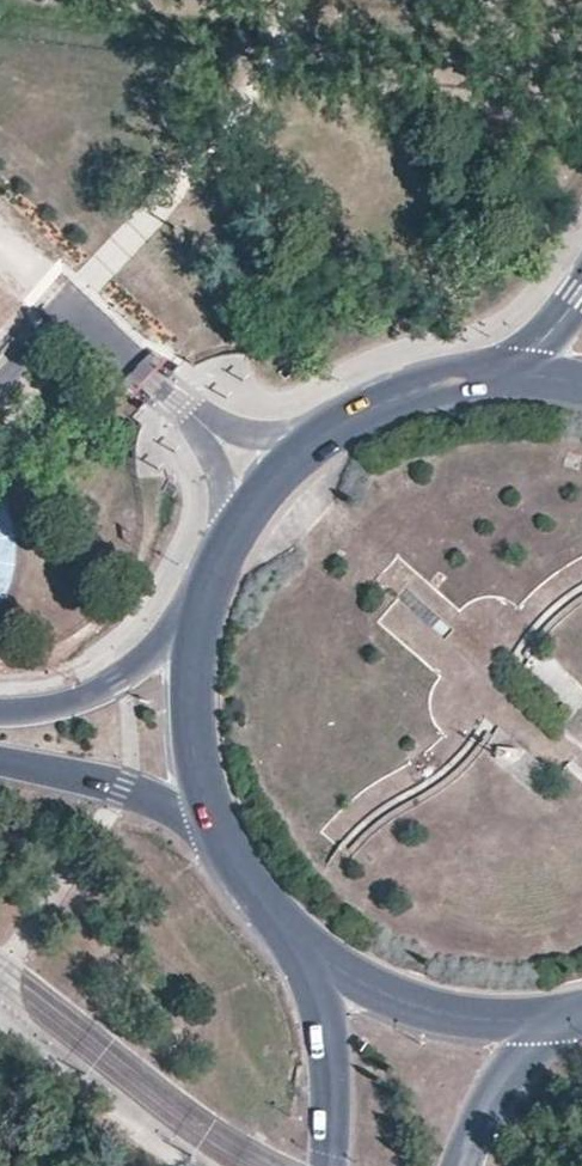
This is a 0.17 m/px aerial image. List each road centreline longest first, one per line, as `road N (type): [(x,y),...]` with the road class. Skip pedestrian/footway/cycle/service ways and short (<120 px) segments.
road 1 (primary): [(505,373),(442,381),(381,401),(325,433),(276,476),(237,528),(201,611)]
road 2 (primary): [(318,953),(373,986),(433,1008),(497,1018),(561,1015)]
road 3 (secondary): [(0,760),(123,785),(219,831)]
road 4 (secondary): [(201,611),(117,679),(67,701),(0,710)]
road 5 (primary): [(201,611),(191,723),(219,831)]
road 6 (primary): [(318,953),(335,1078),(329,1165)]
road 7 (primary): [(464,1165),(513,1063),(561,1015)]
road 8 (primary): [(219,831),(261,898),(318,953)]

